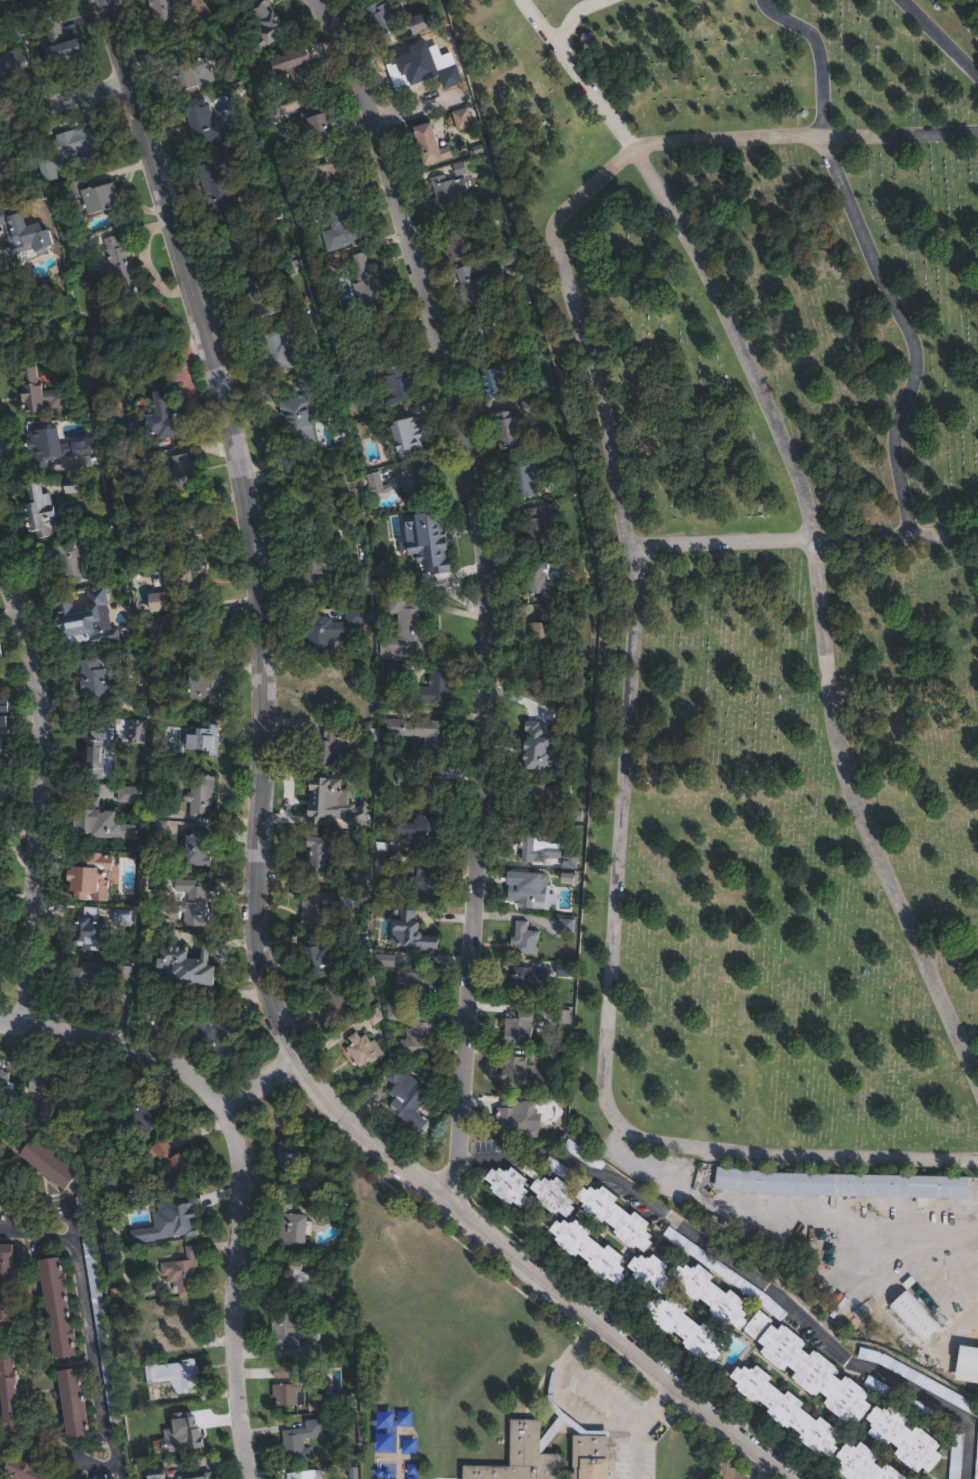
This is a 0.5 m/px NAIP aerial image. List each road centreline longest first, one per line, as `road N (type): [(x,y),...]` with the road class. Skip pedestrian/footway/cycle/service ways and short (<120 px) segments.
road 1 (residential): [(792,1478),(319,1092),(269,1007),(258,950),(266,610),(258,549),(215,364),(102,0)]
road 2 (residential): [(445,1199),(483,596),(478,538),(463,447),(374,120),(311,0)]
road 3 (residential): [(31,1021),(42,697),(0,514)]
road 4 (residential): [(255,1478),(240,1366),(244,1161),(220,1104)]
road 5 (residential): [(220,1104),(196,1077),(126,1042),(0,1018)]
road 6 (residential): [(127,82),(0,121)]

